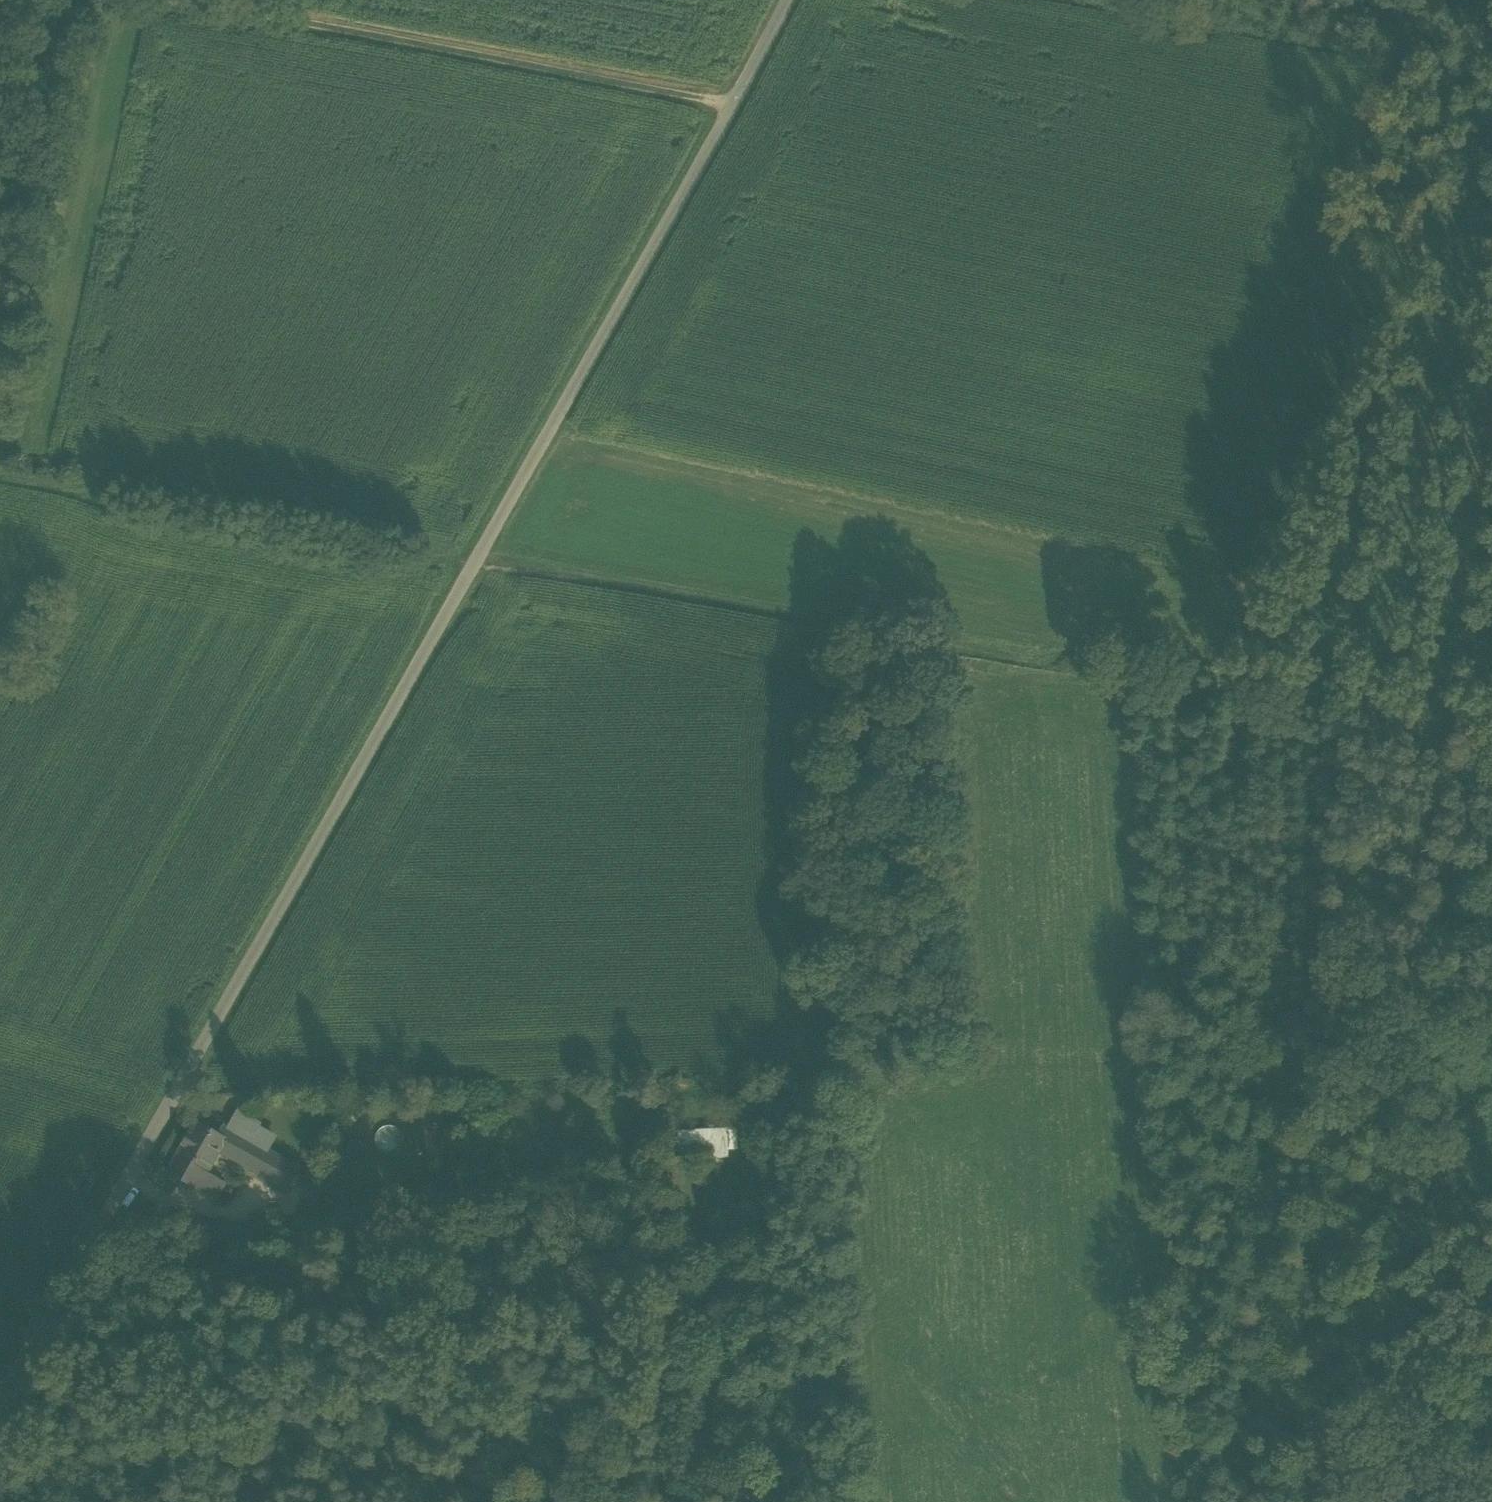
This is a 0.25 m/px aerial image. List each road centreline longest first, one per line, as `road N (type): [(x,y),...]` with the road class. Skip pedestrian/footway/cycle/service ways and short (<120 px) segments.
road 1 (unclassified): [(0,1399),(791,0)]
road 2 (track): [(734,104),(181,0)]

